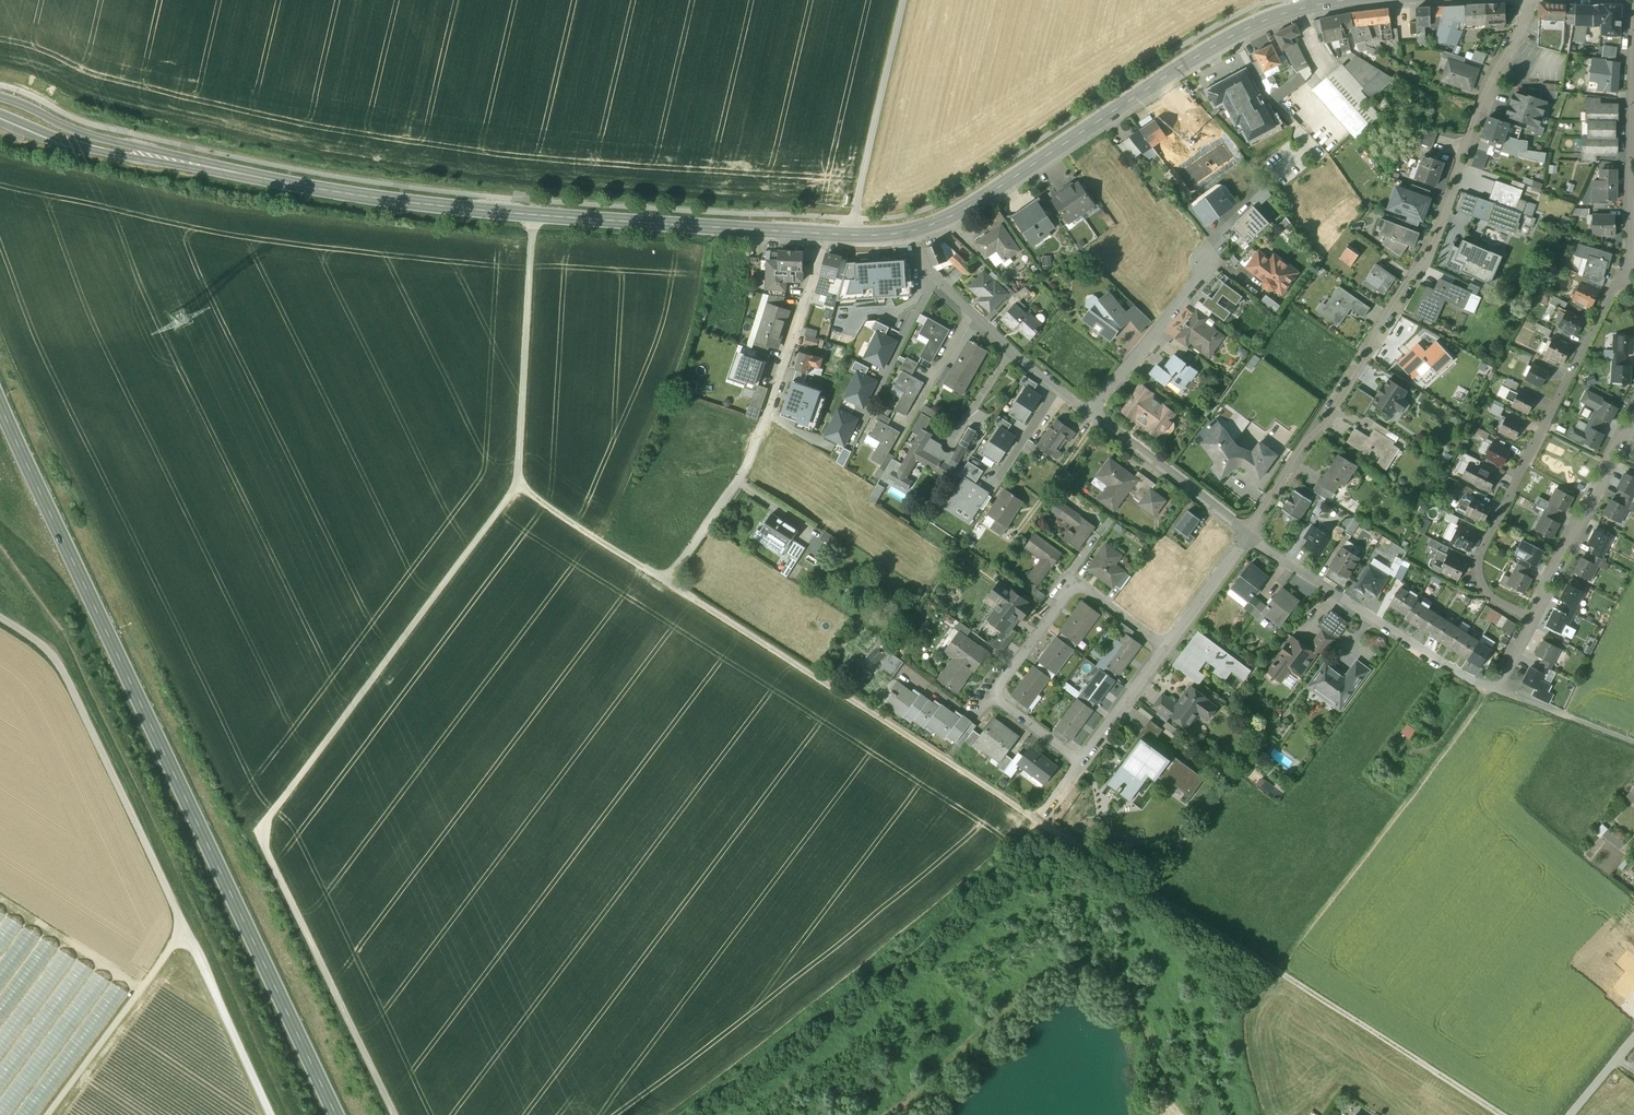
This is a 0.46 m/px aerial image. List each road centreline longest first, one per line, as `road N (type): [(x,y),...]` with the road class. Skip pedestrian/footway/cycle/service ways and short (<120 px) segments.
road 1 (track): [(520,480),(1514,1114)]
road 2 (track): [(533,210),(520,480),(271,845),(395,1114)]
road 3 (secondary): [(331,1114),(0,406)]
road 4 (secondary): [(186,163),(360,201),(828,230),(919,226)]
road 5 (residential): [(1248,535),(1420,270),(1529,0)]
road 6 (track): [(0,617),(48,648),(61,667),(185,928),(46,1114)]
road 7 (residential): [(1633,416),(1495,689),(1248,535)]
road 8 (secondary): [(919,226),(986,194),(1227,39),(1286,12),(1343,0)]
road 9 (track): [(1486,687),(1281,966)]
road 10 (residential): [(919,226),(931,268),(1093,410)]
road 11 (residential): [(995,693),(1079,578),(1170,643)]
road 12 (track): [(905,0),(854,231)]
road 13 (track): [(272,1114),(185,928)]
road 14 (residential): [(1093,410),(1248,535)]
road 15 (secondary): [(186,163),(0,98)]
road 16 (secondary): [(0,115),(88,149),(186,163)]
road 17 (residential): [(1093,410),(1213,260)]
road 18 (residential): [(1085,758),(1170,643)]
road 19 (residential): [(1170,643),(1248,535)]

